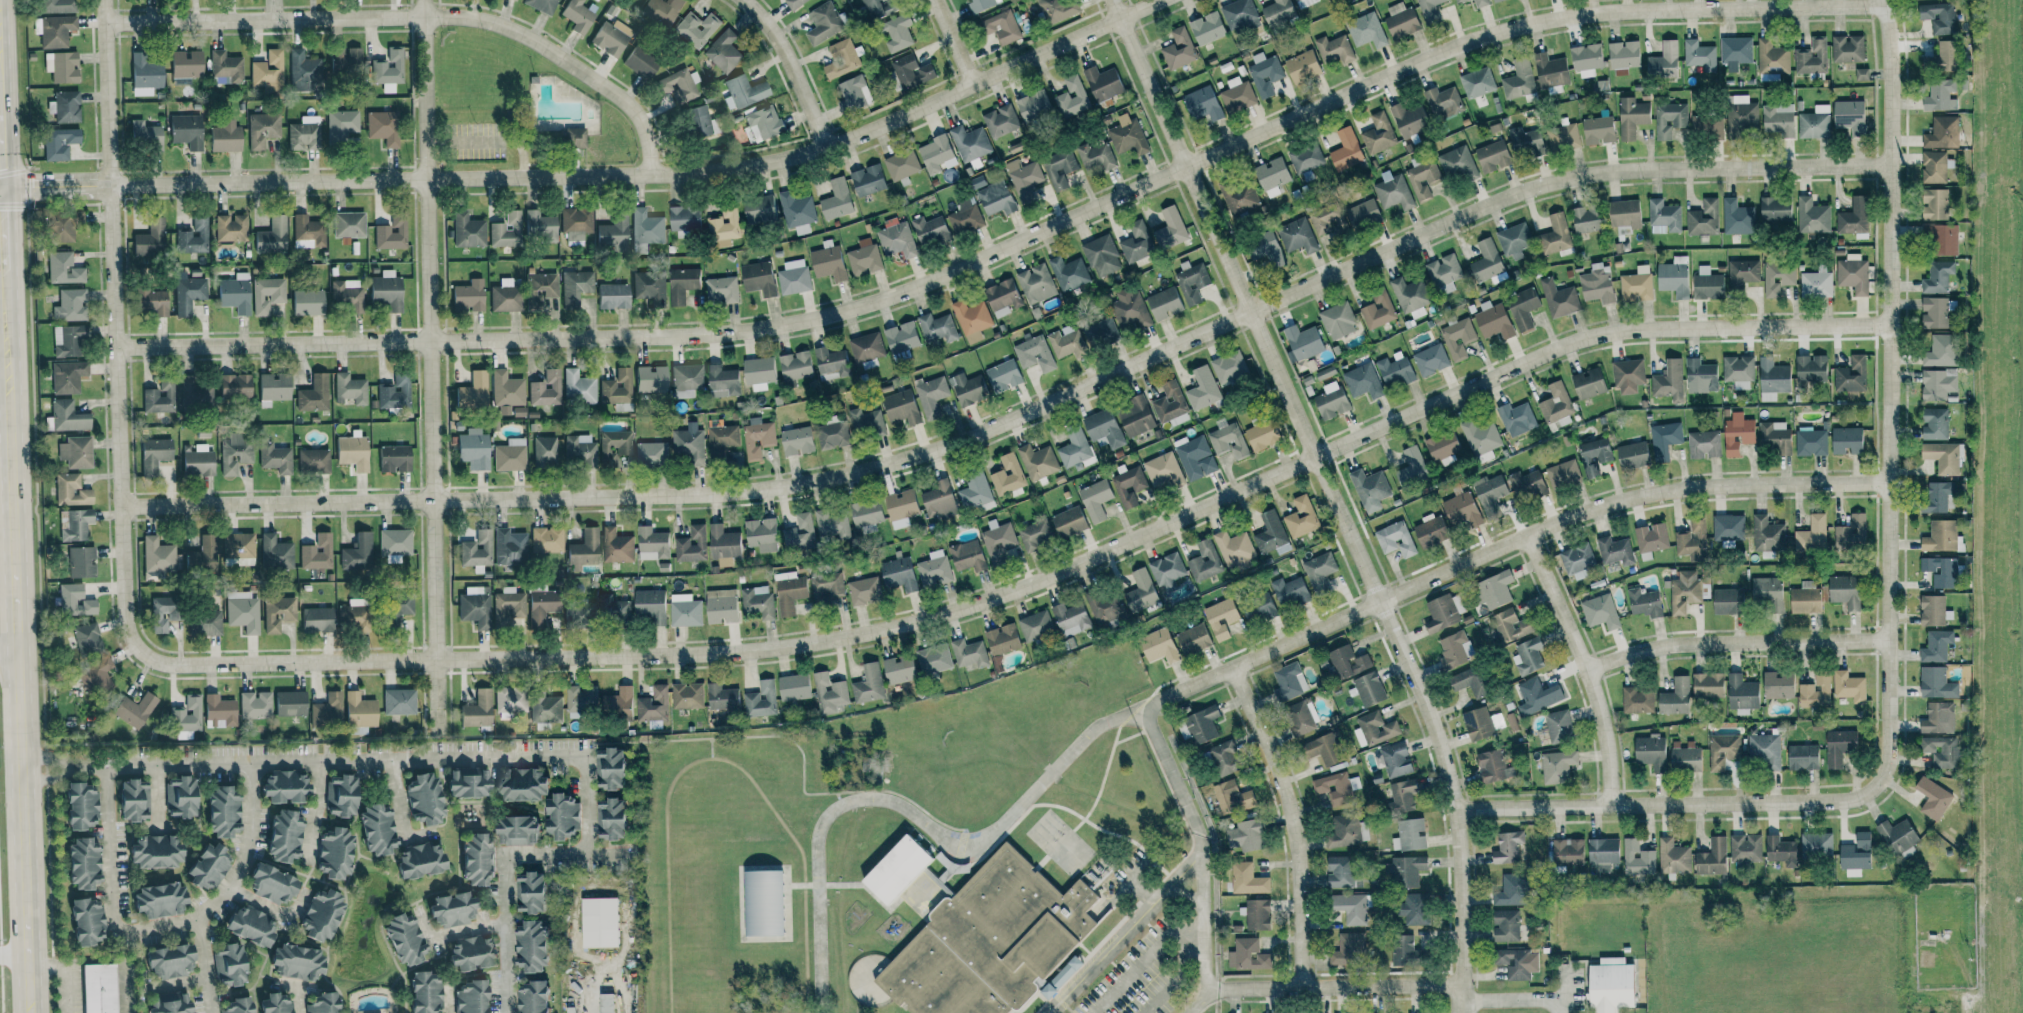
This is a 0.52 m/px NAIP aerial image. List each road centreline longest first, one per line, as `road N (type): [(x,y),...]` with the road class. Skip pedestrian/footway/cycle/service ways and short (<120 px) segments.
road 1 (residential): [(121,490),(721,488),(859,471),(938,455),(1022,423),(1156,363),(1251,309),(1529,188),(1599,172),(1890,166)]
road 2 (residential): [(120,340),(736,335),(831,321),(999,264),(1397,70),(1484,38),(1579,15),(1883,6)]
road 3 (residential): [(190,655),(433,656),(837,641),(960,604),(1257,488),(1566,343),(1648,329),(1887,326)]
road 4 (residential): [(1456,810),(1842,801),(1881,776),(1890,166),(1882,0)]
road 5 (residential): [(114,184),(649,176),(767,164),(823,148),(1166,0)]
road 6 (residential): [(1108,0),(1191,167),(1440,745),(1456,810),(1460,1012)]
road 7 (residential): [(1161,699),(1591,508),(1704,485),(1887,485)]
road 8 (secondary): [(34,1012),(5,270)]
road 9 (residential): [(435,735),(422,0)]
road 10 (residential): [(190,655),(137,642),(118,591),(120,340),(107,0)]
road 11 (residential): [(1301,987),(1289,814),(1228,668)]
road 12 (residential): [(108,25),(422,15)]
road 13 (residential): [(1584,670),(1667,644),(1886,642)]
road 14 (residential): [(422,15),(487,21),(517,33),(624,101),(643,127),(649,176)]
road 15 (residential): [(1609,806),(1607,757),(1584,670),(1525,535)]
road 16 (residential): [(1226,988),(1459,984)]
road 17 (residential): [(742,0),(779,44),(823,148)]

